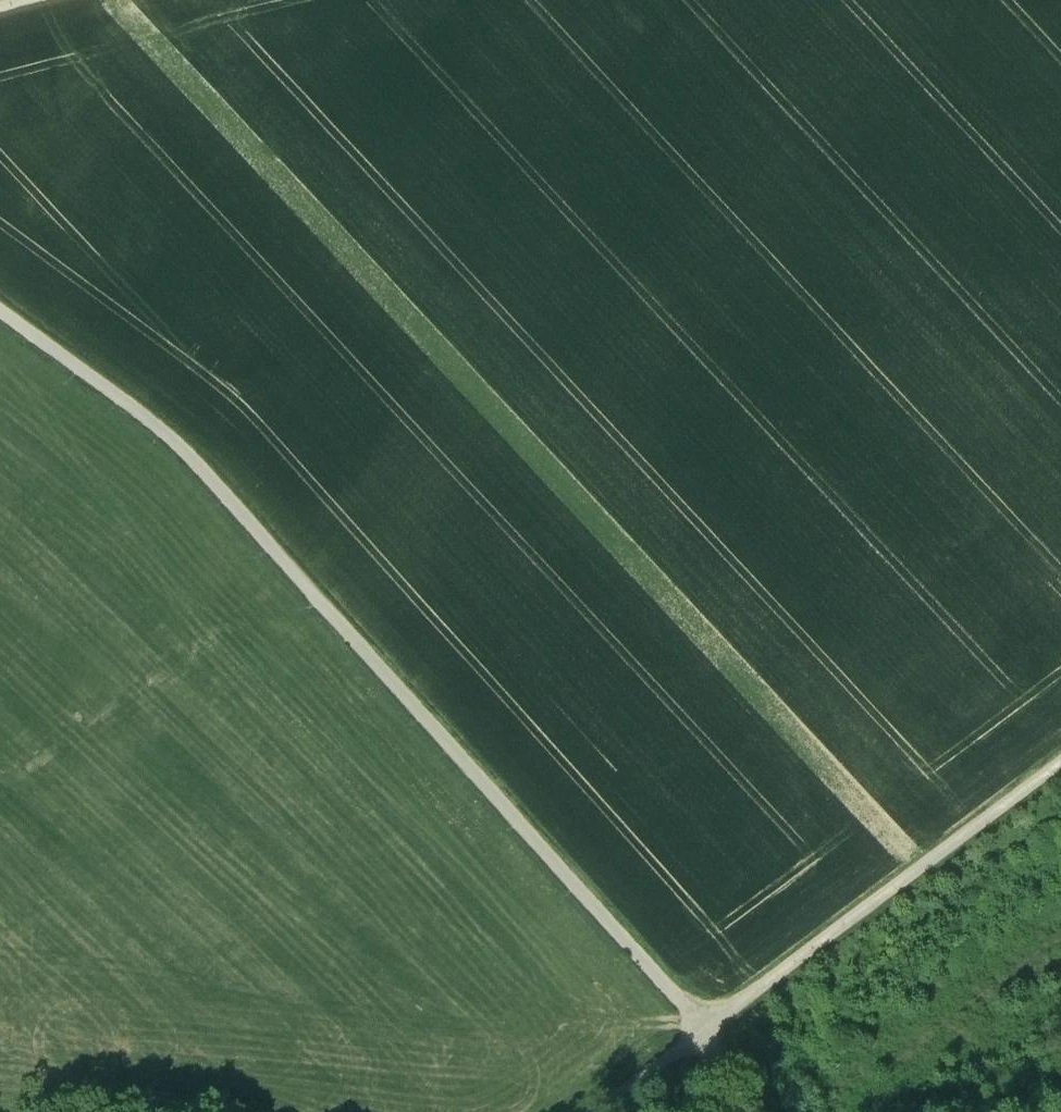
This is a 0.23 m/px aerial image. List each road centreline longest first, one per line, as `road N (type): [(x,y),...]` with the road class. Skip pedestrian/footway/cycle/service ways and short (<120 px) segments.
road 1 (track): [(703,1034),(199,469),(0,311)]
road 2 (track): [(1060,763),(703,1034)]
road 3 (track): [(703,1034),(594,1111)]

